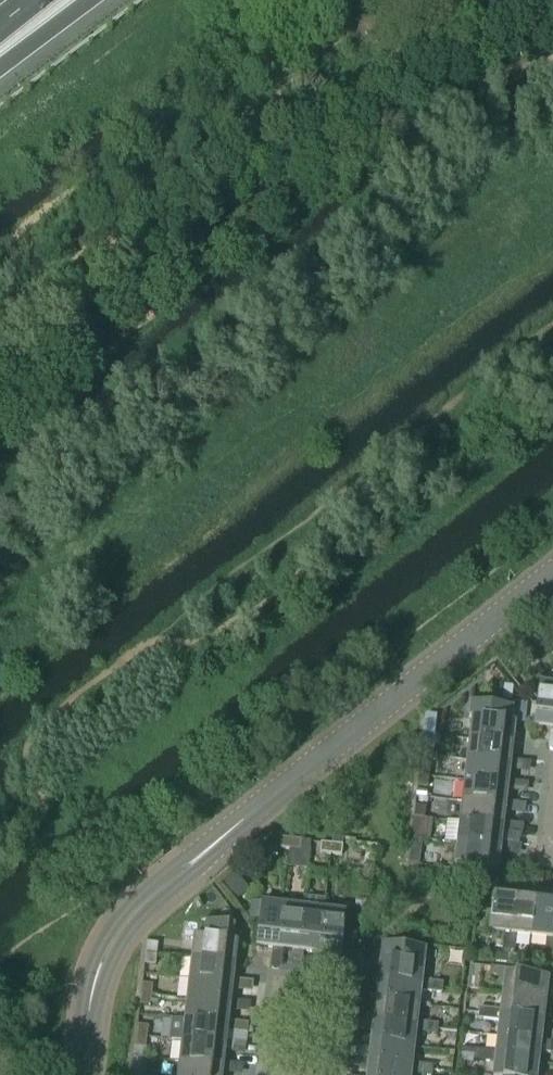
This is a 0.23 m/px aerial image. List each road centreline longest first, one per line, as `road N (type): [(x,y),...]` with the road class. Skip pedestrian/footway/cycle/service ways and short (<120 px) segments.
road 1 (tertiary): [(83,1074),(94,985),(129,916),(552,575)]
road 2 (residential): [(332,1074),(340,990),(276,981),(262,1074)]

